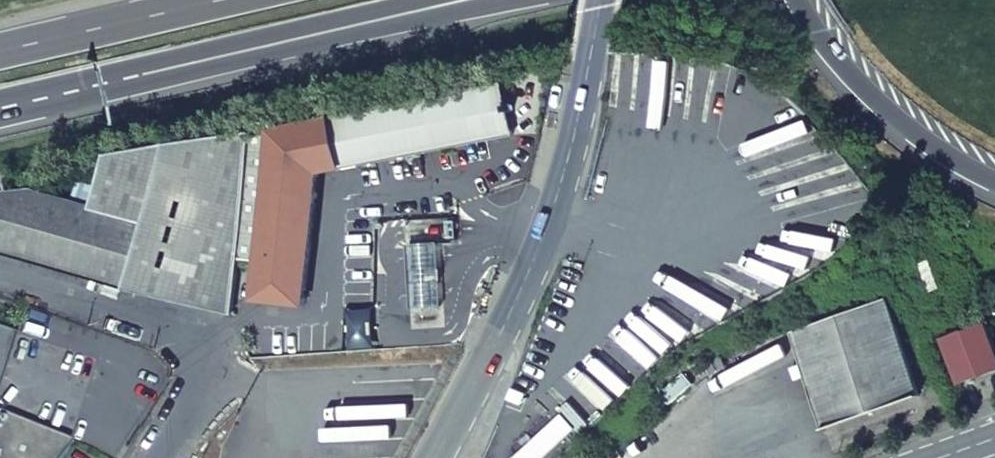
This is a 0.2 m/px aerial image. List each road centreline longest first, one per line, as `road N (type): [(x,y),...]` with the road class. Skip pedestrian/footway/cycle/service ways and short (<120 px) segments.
road 1 (tertiary): [(433,457),(547,234),(601,0)]
road 2 (primary): [(0,107),(465,0)]
road 3 (motorway): [(794,0),(852,80),(936,149),(994,183)]
road 4 (primary): [(218,0),(0,50)]

